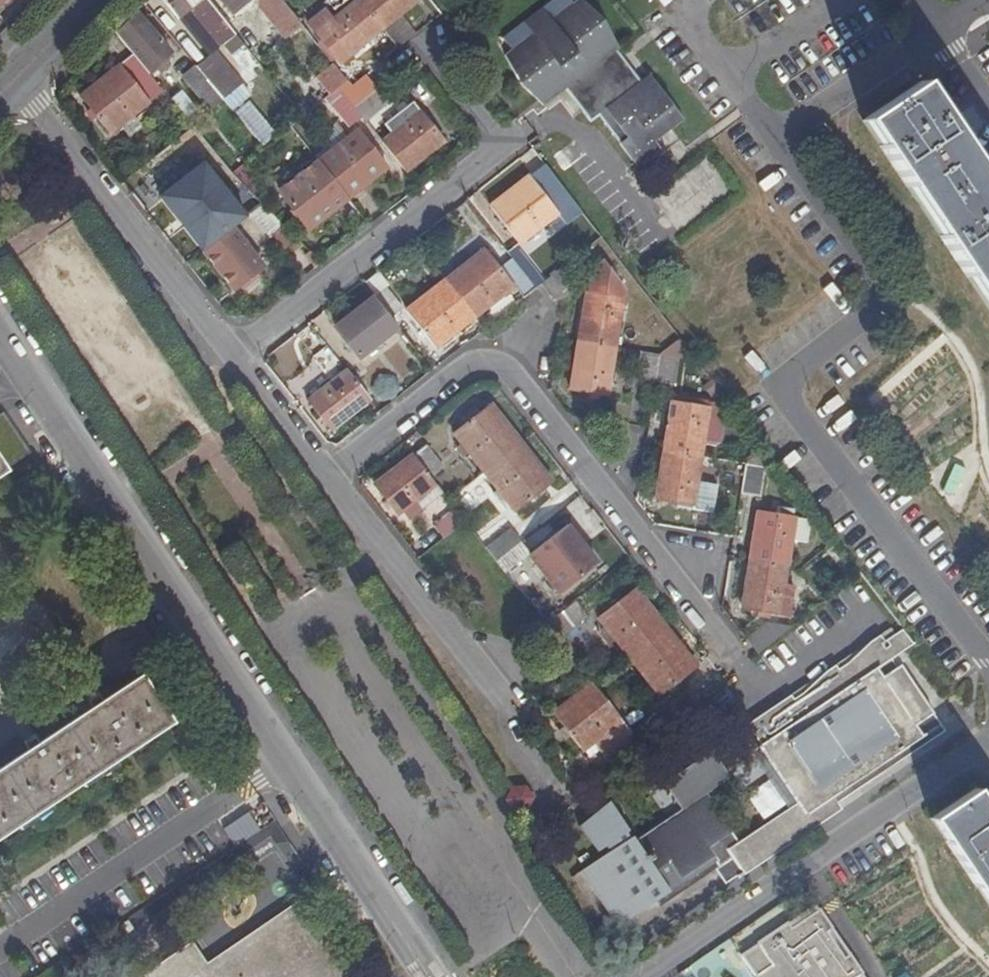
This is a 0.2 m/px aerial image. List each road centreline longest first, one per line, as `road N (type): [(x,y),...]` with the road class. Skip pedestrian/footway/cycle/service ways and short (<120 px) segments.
road 1 (residential): [(988,667),(779,390),(865,319),(877,282),(775,138)]
road 2 (residential): [(329,479),(454,375),(521,372),(741,660)]
road 3 (residential): [(277,759),(23,375)]
road 4 (residential): [(635,976),(988,743)]
road 5 (residential): [(457,74),(495,147),(234,356)]
road 6 (residential): [(329,479),(495,680),(525,757),(556,799)]
road 7 (residential): [(11,77),(234,356)]
road 8 (residential): [(0,948),(277,759)]
road 9 (residential): [(427,976),(277,759)]
road 10 (residential): [(937,31),(775,138)]
road 11 (residential): [(775,138),(683,8),(696,0)]
road 12 (residential): [(234,356),(329,479)]

